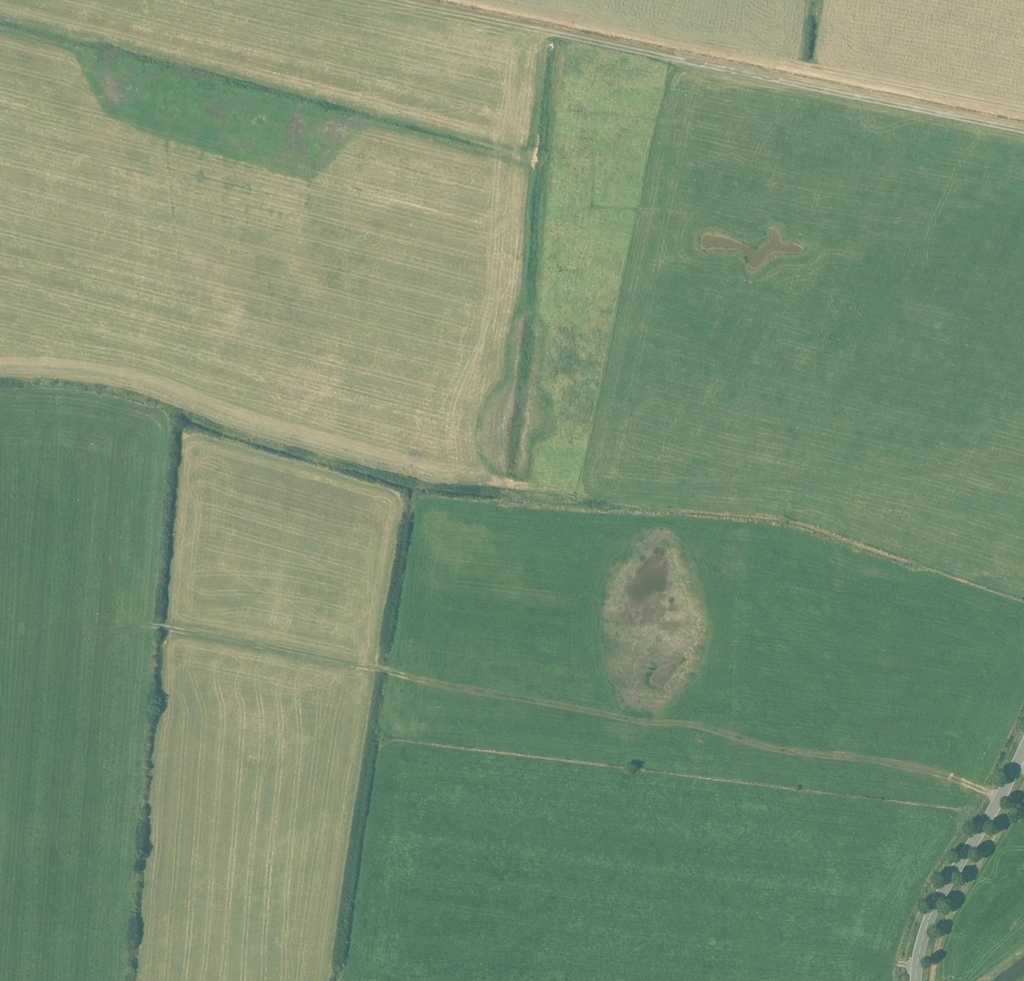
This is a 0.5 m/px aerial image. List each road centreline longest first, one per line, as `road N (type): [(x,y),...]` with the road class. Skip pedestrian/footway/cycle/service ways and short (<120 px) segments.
road 1 (tertiary): [(1023,746),(940,894),(916,980)]

